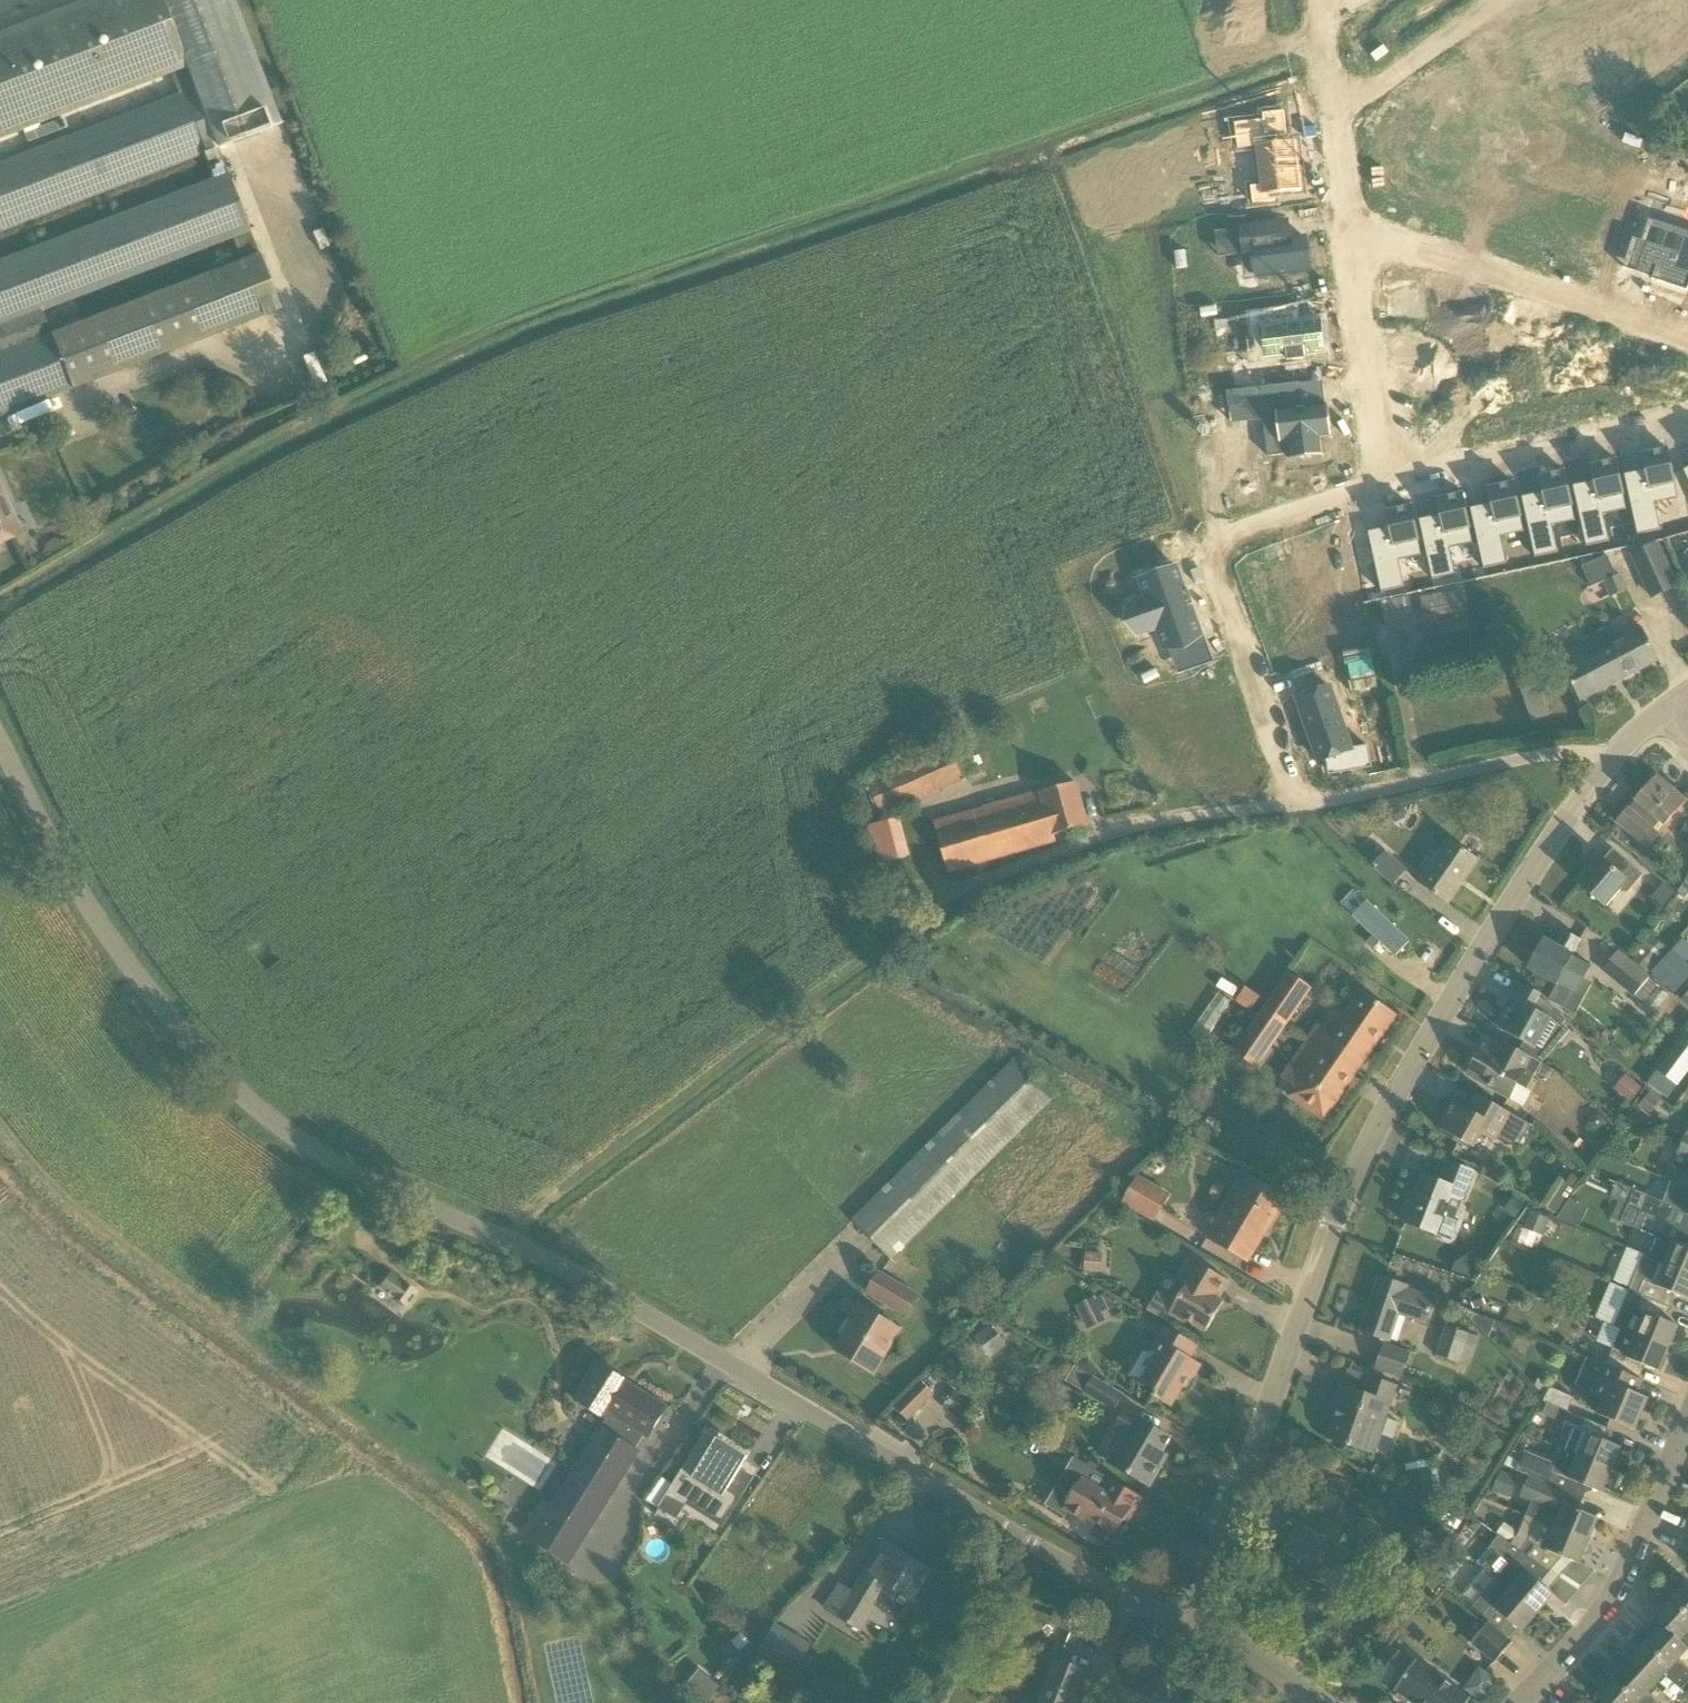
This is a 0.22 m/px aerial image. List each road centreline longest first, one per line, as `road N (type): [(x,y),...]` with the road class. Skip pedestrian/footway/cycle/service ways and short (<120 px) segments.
road 1 (track): [(513,1236),(663,1112),(916,929),(1025,869),(1117,831),(1579,753),(1609,759)]
road 2 (unclassified): [(874,1439),(513,1236),(360,1174),(248,1103),(137,982),(0,747)]
road 3 (residential): [(1186,1624),(1392,1096),(1492,929),(1609,759),(1659,711)]
road 4 (residential): [(1304,799),(1212,562),(1229,534),(1379,488)]
road 5 (residential): [(1186,1624),(874,1439)]
road 6 (residential): [(1354,228),(1687,335)]
road 7 (residential): [(1523,1702),(1599,1614),(1635,1555),(1687,1426)]
road 8 (residential): [(1379,488),(1687,411)]
road 9 (residential): [(1379,488),(1354,228)]
road 10 (residential): [(1500,0),(1343,109)]
road 11 (residential): [(1322,1702),(1186,1624)]

